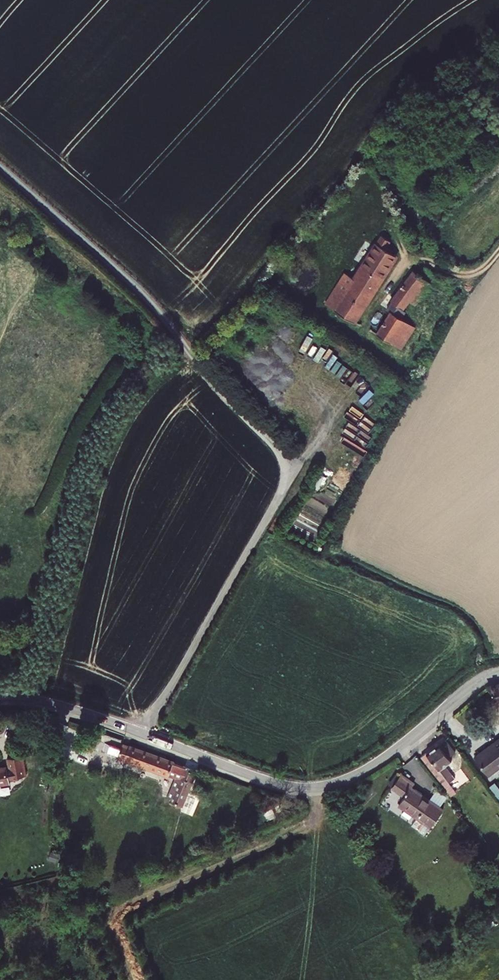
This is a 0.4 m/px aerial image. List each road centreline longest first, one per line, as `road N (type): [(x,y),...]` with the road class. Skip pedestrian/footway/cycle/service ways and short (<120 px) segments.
road 1 (unclassified): [(0,167),(140,291),(284,464),(281,494),(144,734)]
road 2 (unclassified): [(322,785),(313,816),(298,831),(125,909),(119,931),(136,979)]
road 3 (residential): [(498,672),(381,759),(322,785)]
road 4 (residential): [(322,785),(271,781),(144,734)]
road 5 (residential): [(144,734),(51,703),(0,699)]

